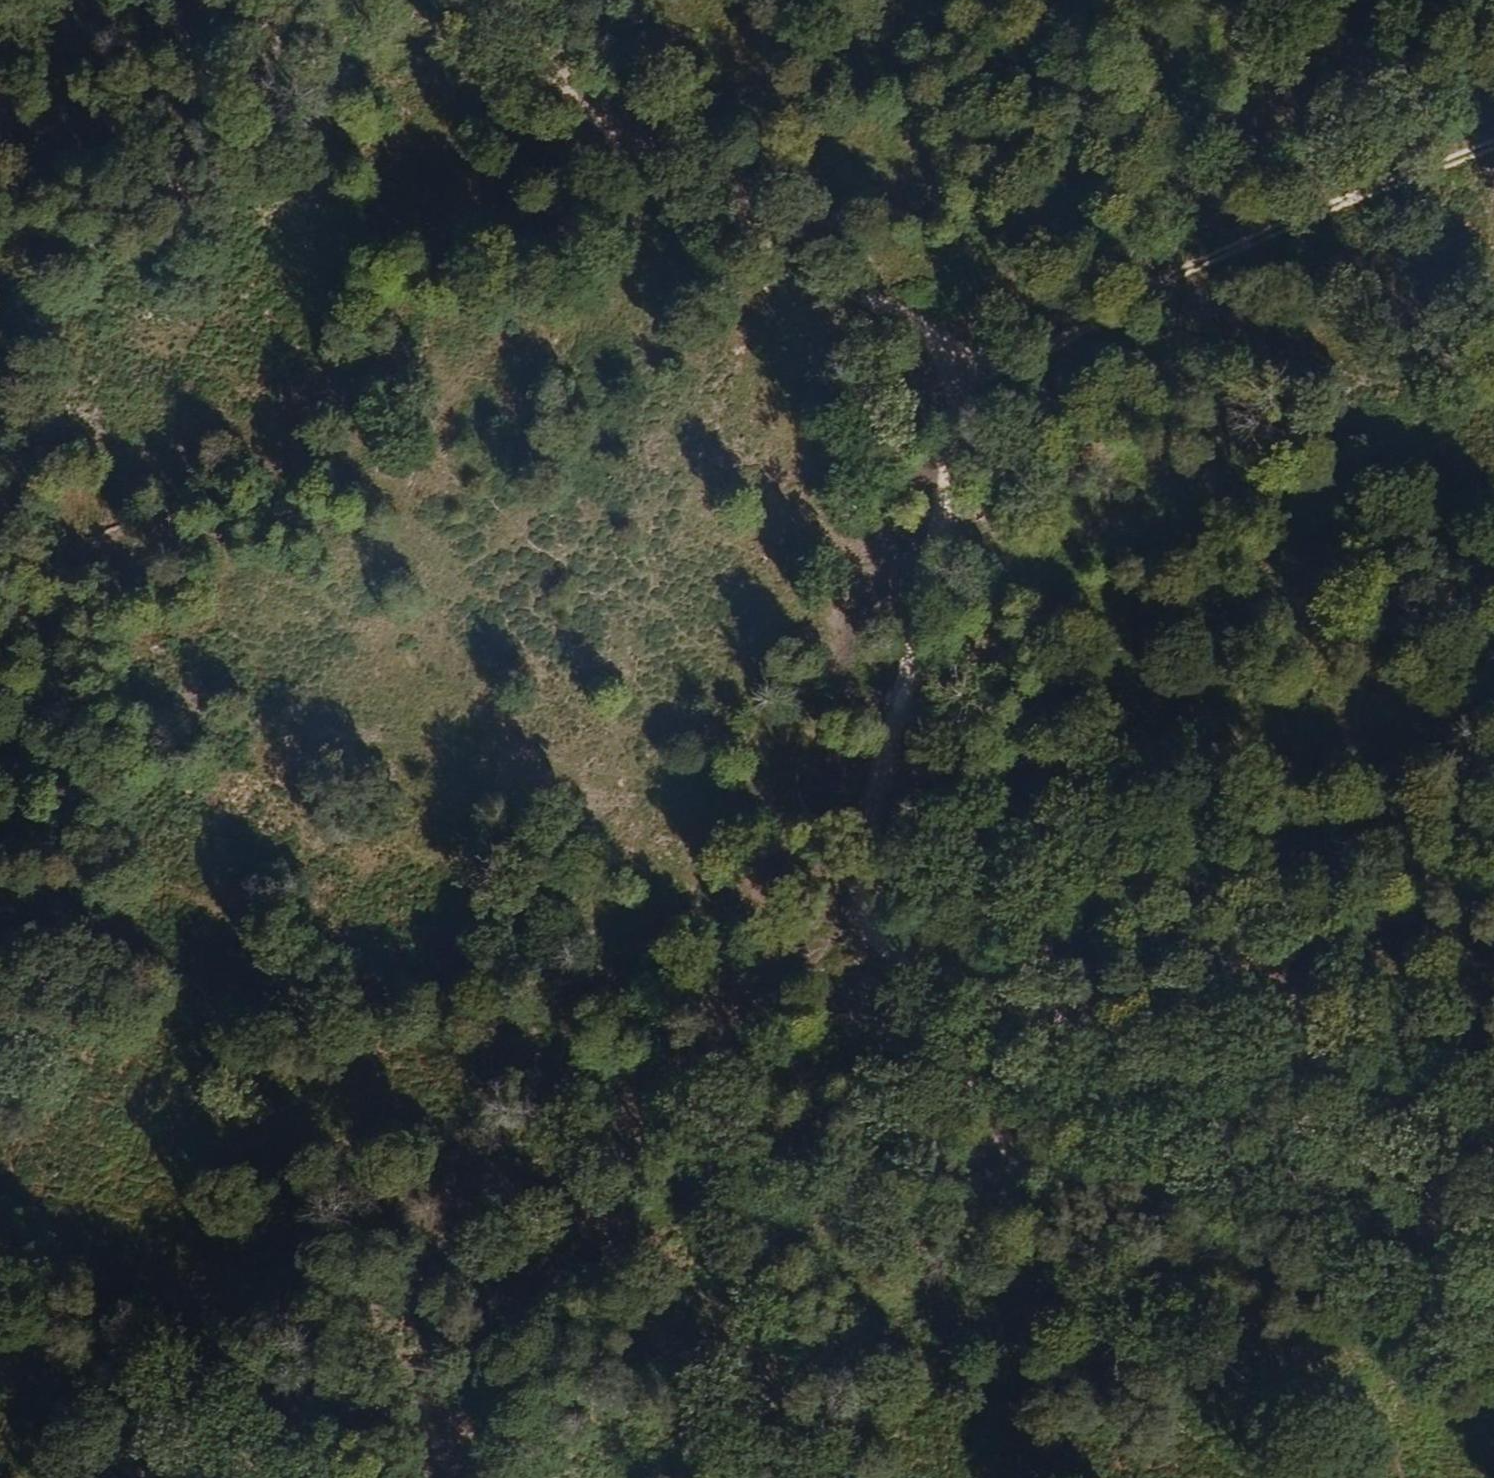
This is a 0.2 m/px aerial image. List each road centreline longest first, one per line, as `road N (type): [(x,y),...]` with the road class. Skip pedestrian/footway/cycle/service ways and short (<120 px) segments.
road 1 (track): [(1493,143),(1148,293),(1089,342),(987,366)]

